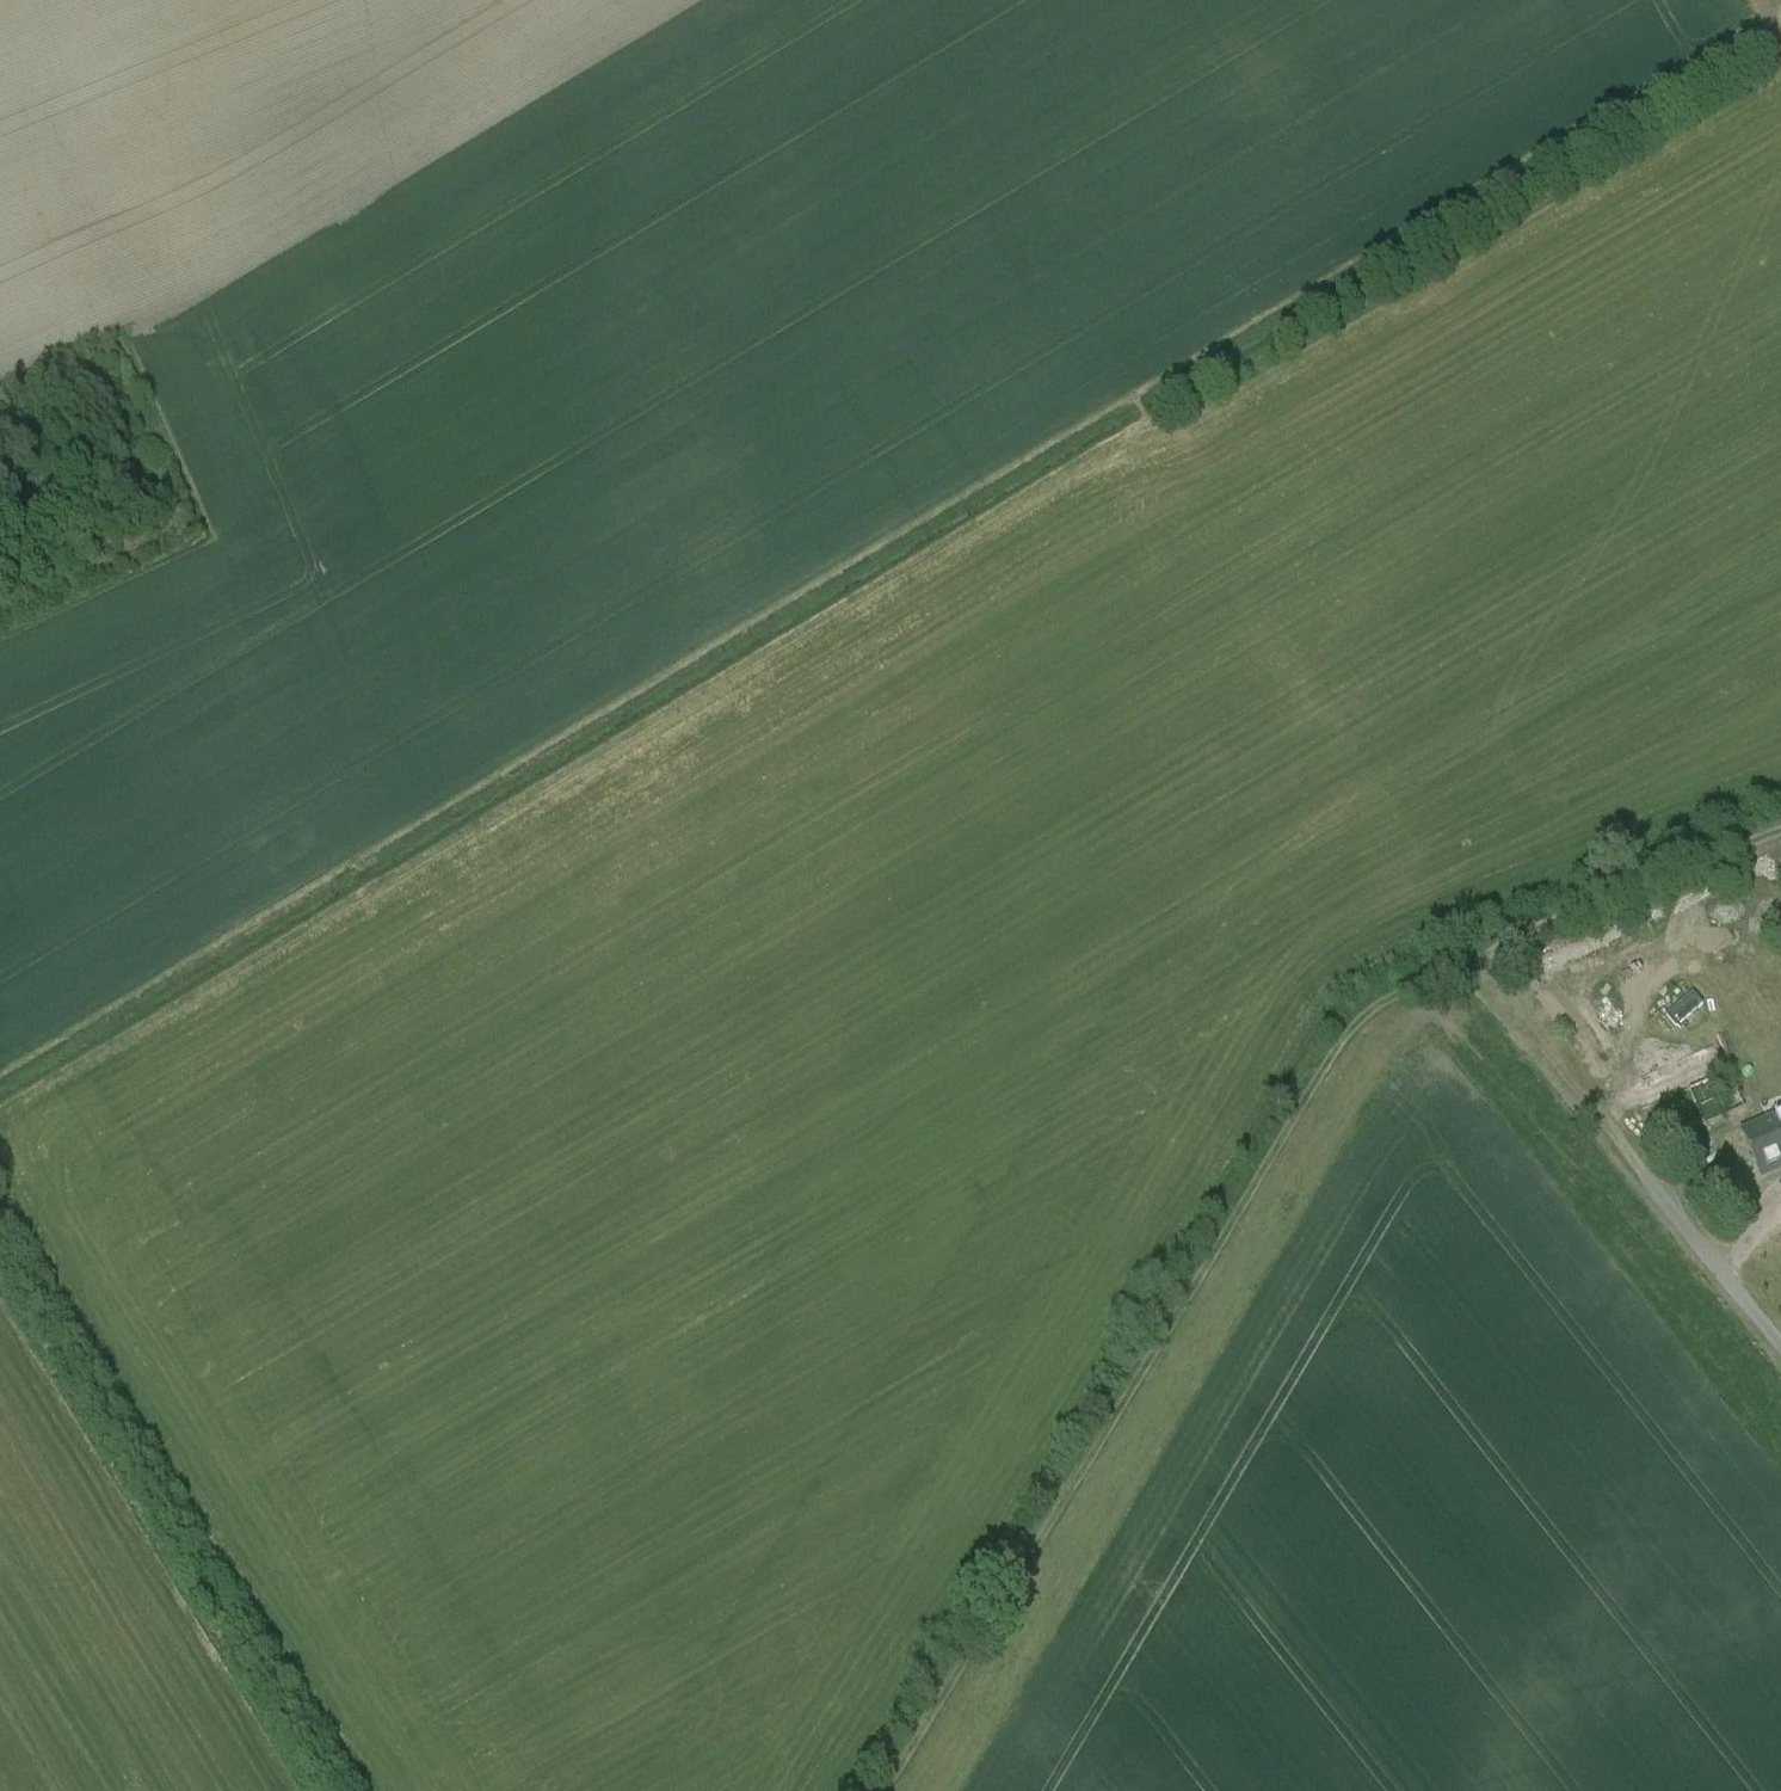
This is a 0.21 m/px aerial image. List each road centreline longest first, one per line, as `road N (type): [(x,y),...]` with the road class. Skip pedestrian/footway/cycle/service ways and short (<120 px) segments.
road 1 (track): [(886,1790),(1367,1009),(1498,968),(1526,939),(1780,833)]
road 2 (unclassified): [(1780,1332),(1498,968)]

